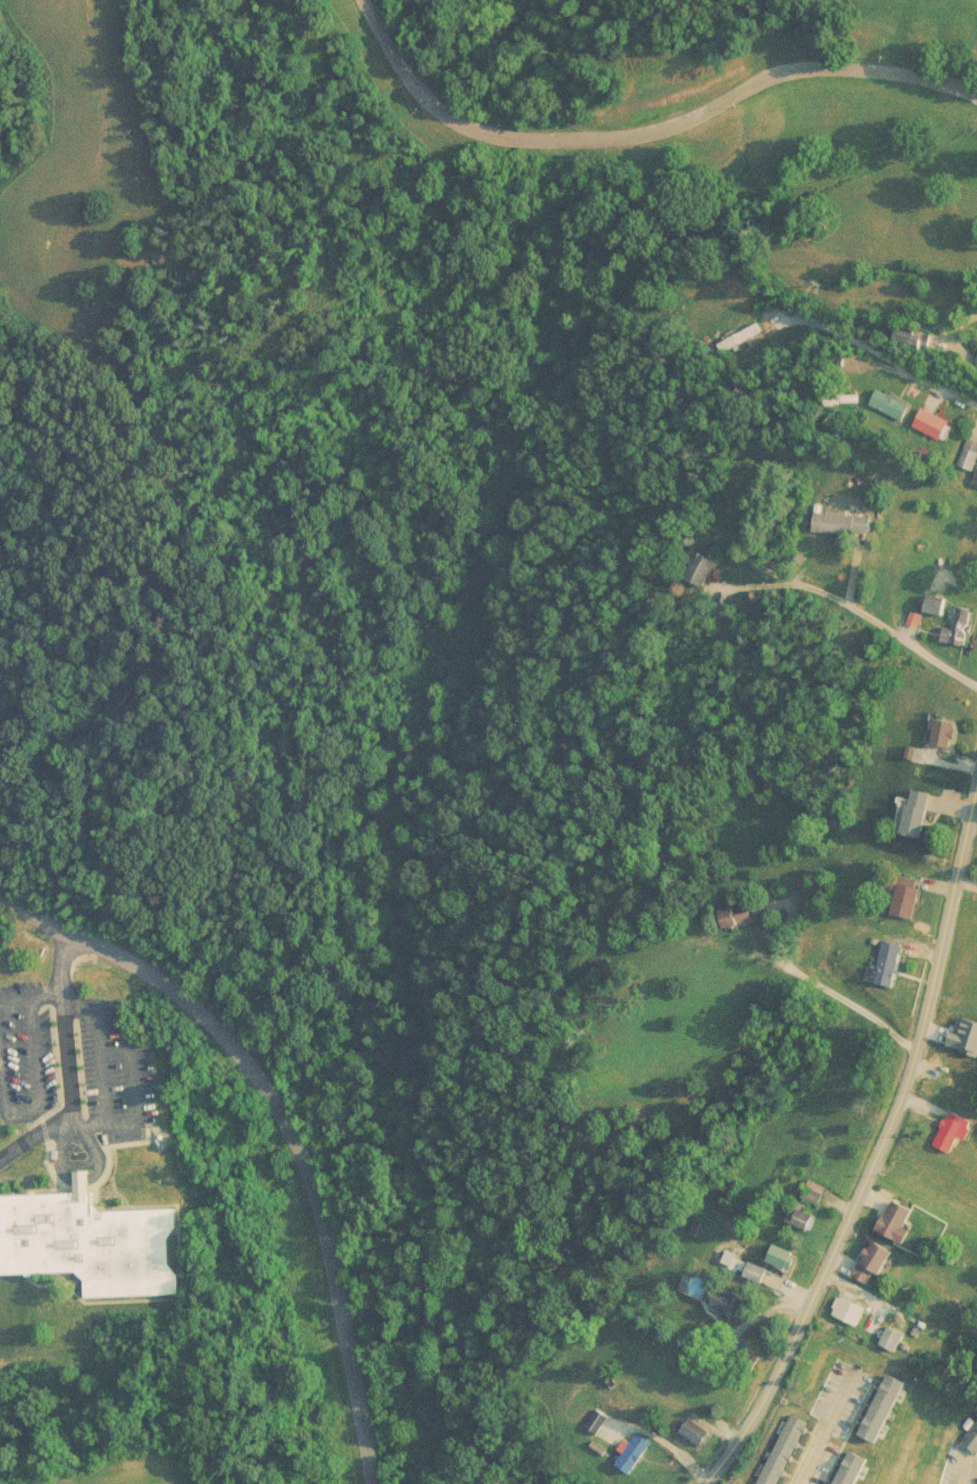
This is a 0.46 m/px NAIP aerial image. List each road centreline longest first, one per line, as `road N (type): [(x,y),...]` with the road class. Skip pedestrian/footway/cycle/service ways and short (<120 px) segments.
road 1 (residential): [(705,1483),(785,1365),(901,1114),(976,812)]
road 2 (residential): [(374,1483),(330,1250),(292,1129),(215,1022),(132,958),(71,930)]
road 3 (residential): [(804,1483),(859,1377)]

